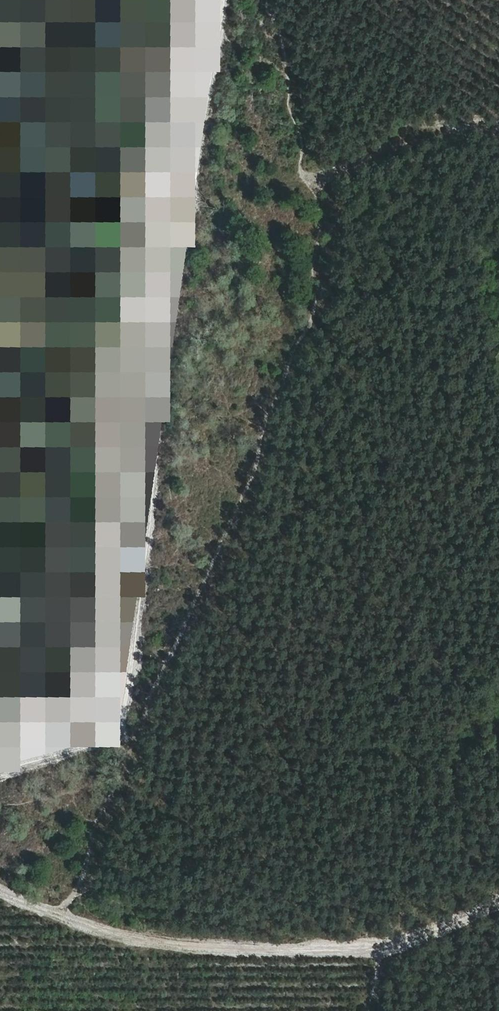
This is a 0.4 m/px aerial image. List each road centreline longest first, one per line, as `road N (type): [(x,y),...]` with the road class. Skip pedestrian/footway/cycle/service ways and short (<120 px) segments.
road 1 (track): [(65,910),(299,361),(313,287),(311,173)]
road 2 (track): [(0,888),(109,926),(246,950),(396,945),(498,903)]
road 3 (track): [(498,125),(407,132),(311,173)]

